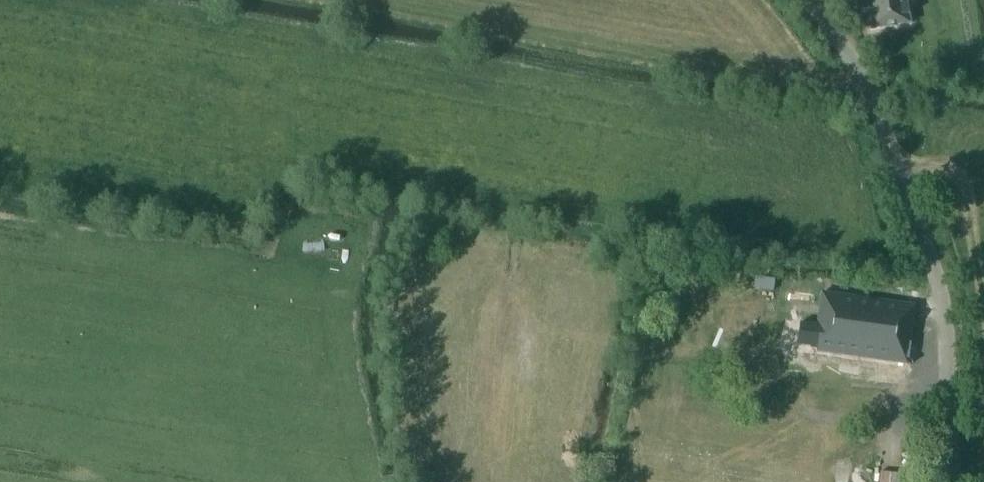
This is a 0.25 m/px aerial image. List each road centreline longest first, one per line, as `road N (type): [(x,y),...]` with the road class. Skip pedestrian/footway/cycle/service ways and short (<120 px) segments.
road 1 (tertiary): [(953,481),(939,284),(862,80),(808,0)]

